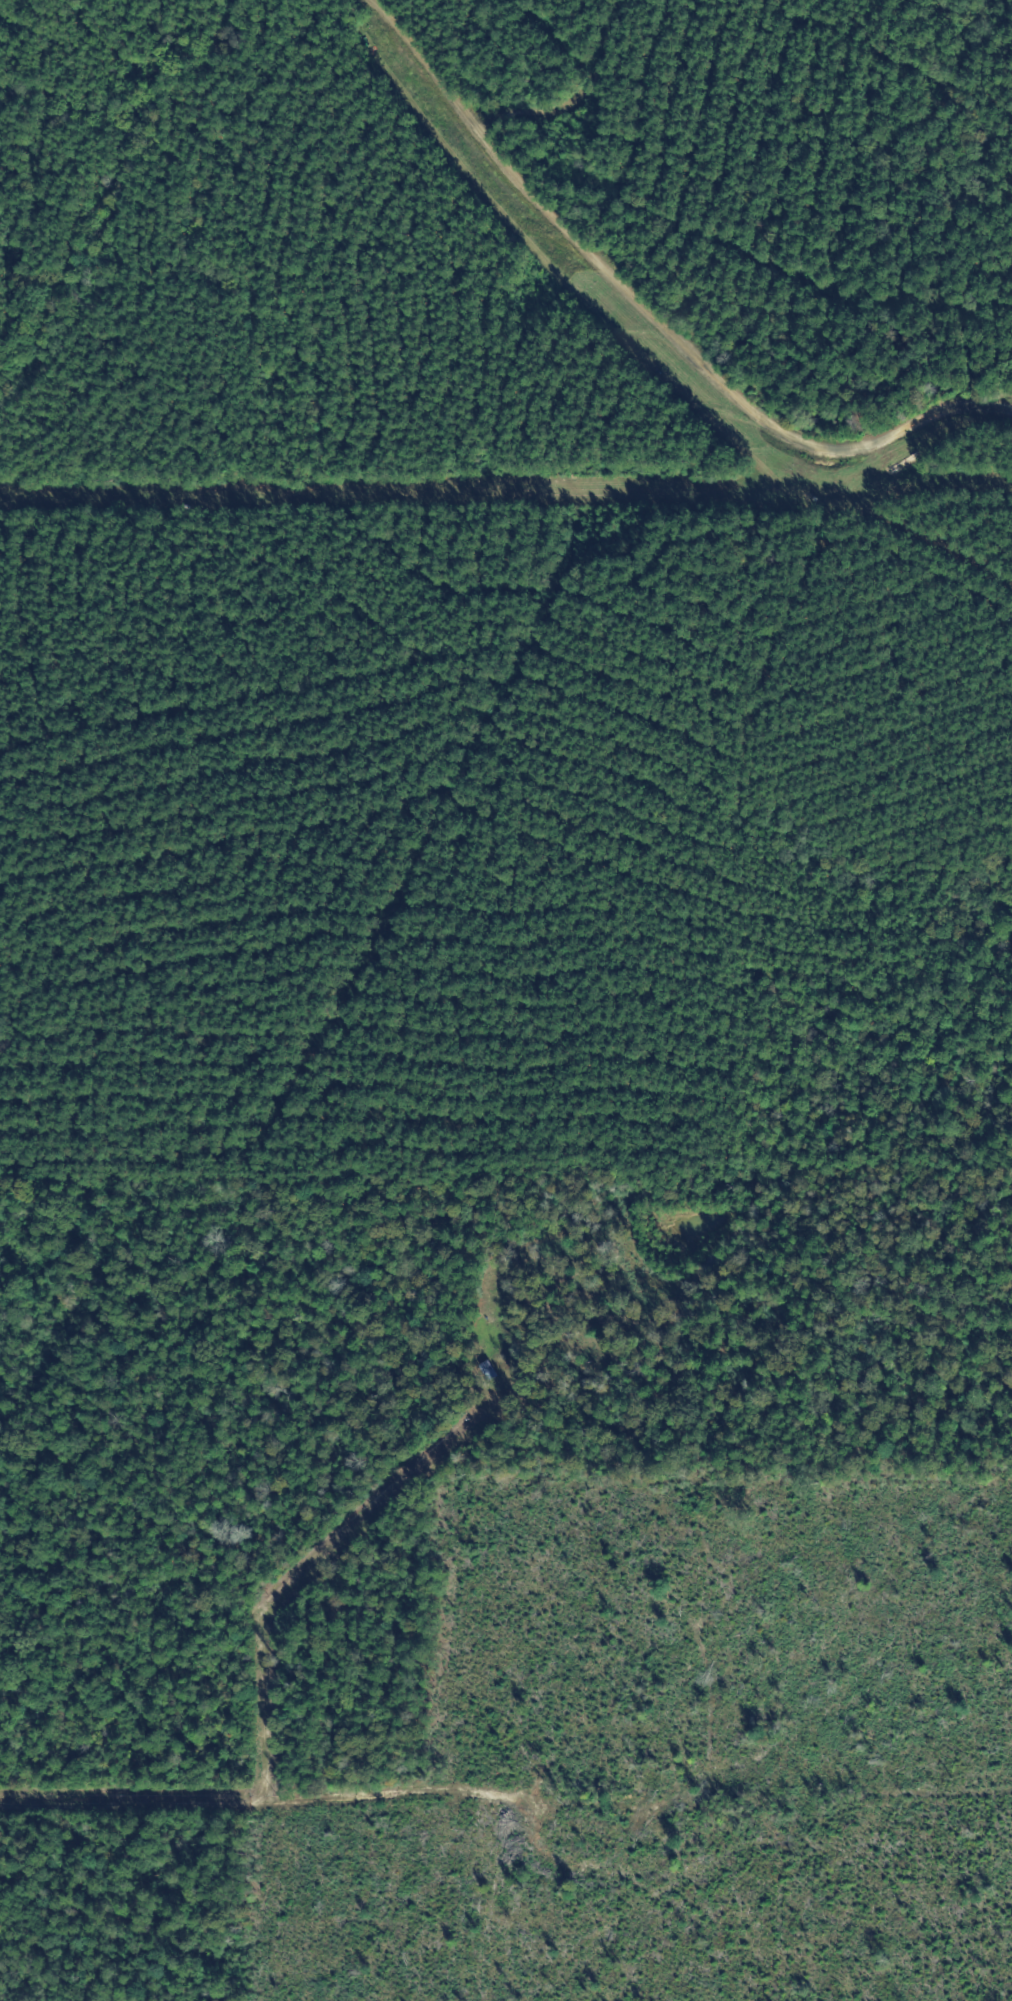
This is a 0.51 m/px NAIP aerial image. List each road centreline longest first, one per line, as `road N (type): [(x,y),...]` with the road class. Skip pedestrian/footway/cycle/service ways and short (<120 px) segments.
road 1 (residential): [(1011,432),(971,420),(858,444),(773,434),(689,400),(462,166),(323,0)]

